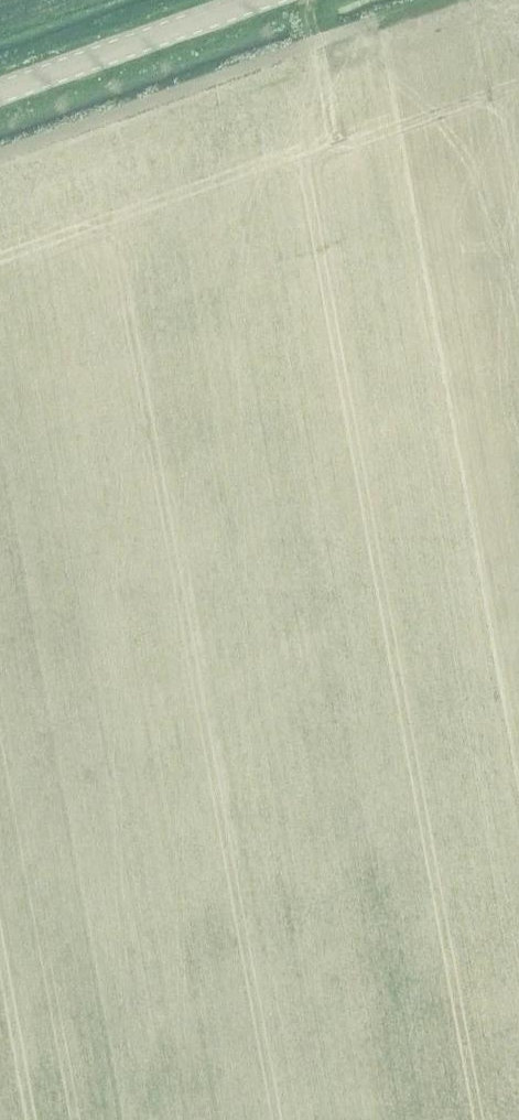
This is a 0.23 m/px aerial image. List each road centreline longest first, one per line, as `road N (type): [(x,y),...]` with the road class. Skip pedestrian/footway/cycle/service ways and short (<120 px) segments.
road 1 (tertiary): [(0,93),(257,0)]

